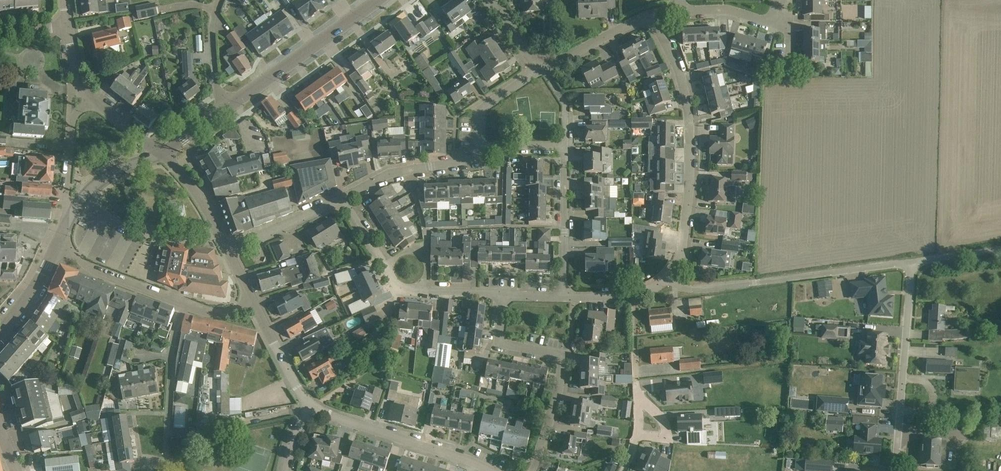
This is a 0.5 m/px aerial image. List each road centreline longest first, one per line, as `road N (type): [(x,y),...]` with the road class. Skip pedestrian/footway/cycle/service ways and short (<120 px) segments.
road 1 (residential): [(670,278),(689,188),(689,116),(677,70),(649,14)]
road 2 (residential): [(532,470),(564,357),(507,345),(501,332),(507,295)]
road 3 (unclassified): [(896,470),(913,260)]
road 4 (unclassified): [(485,470),(309,405)]
road 5 (residential): [(264,82),(278,90),(402,0)]
road 6 (residential): [(168,464),(170,356),(183,305)]
road 7 (residential): [(757,281),(913,260)]
road 8 (residential): [(341,200),(388,176),(475,159),(477,147)]
road 9 (residential): [(561,296),(565,146)]
road 10 (tertiary): [(264,82),(377,0)]
road 11 (residential): [(183,305),(92,270),(60,243)]
road 12 (residential): [(92,100),(74,119),(67,222)]
road 13 (residential): [(538,69),(649,14)]
road 14 (residential): [(227,248),(341,200)]
road 15 (residential): [(346,0),(265,59),(264,82)]
road 16 (tertiary): [(67,222),(111,173),(165,155)]

